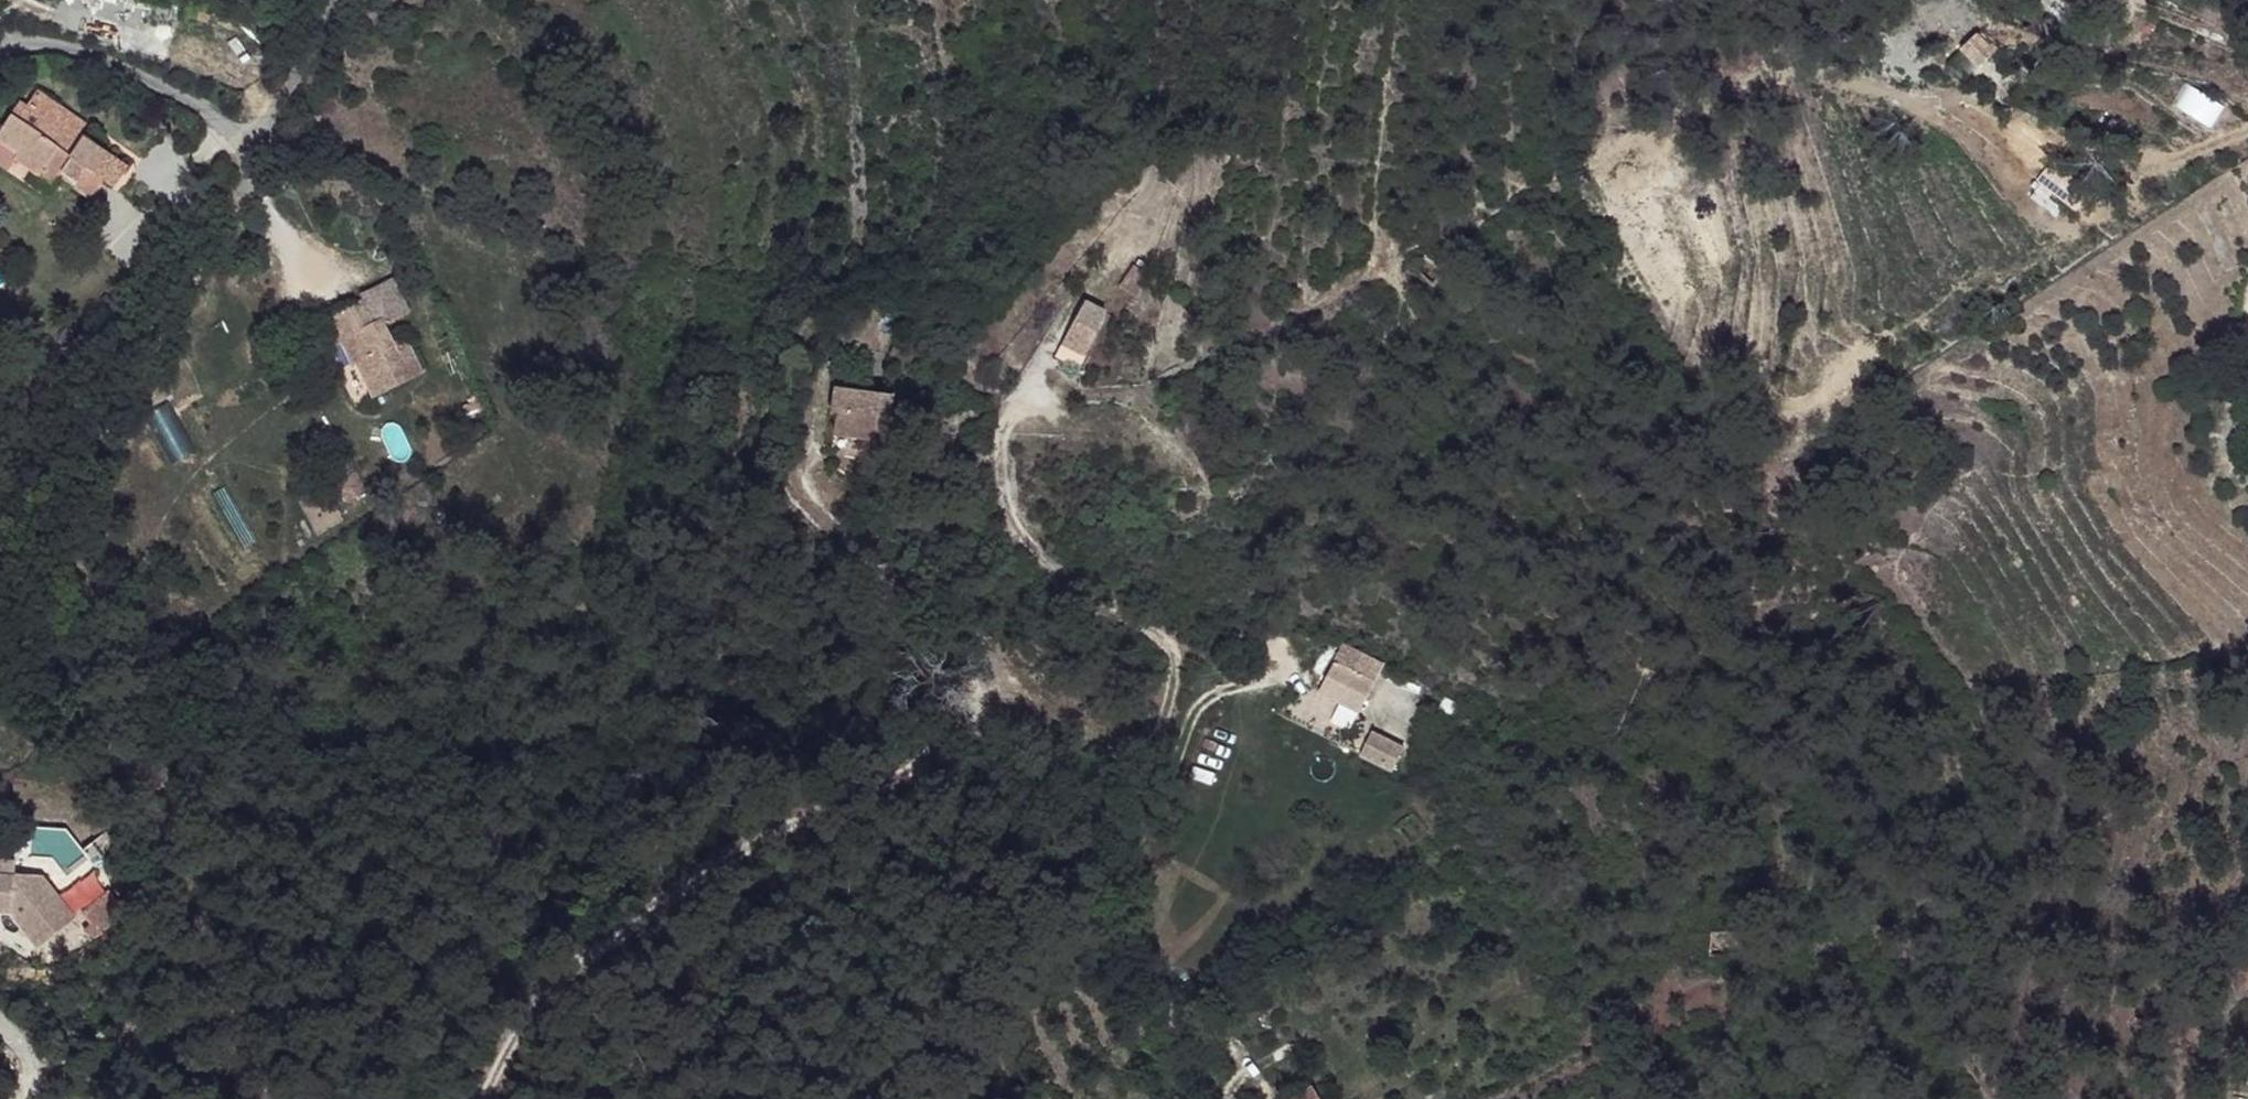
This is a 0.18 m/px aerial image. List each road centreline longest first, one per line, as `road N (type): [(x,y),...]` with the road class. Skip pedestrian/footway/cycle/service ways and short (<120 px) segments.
road 1 (residential): [(469,1098),(535,977),(668,879),(904,769),(983,674)]
road 2 (residential): [(0,553),(45,513),(236,198),(245,153),(230,129)]
road 3 (residential): [(230,129),(126,74),(16,54),(0,61)]
road 4 (residential): [(313,0),(278,94),(230,129)]

